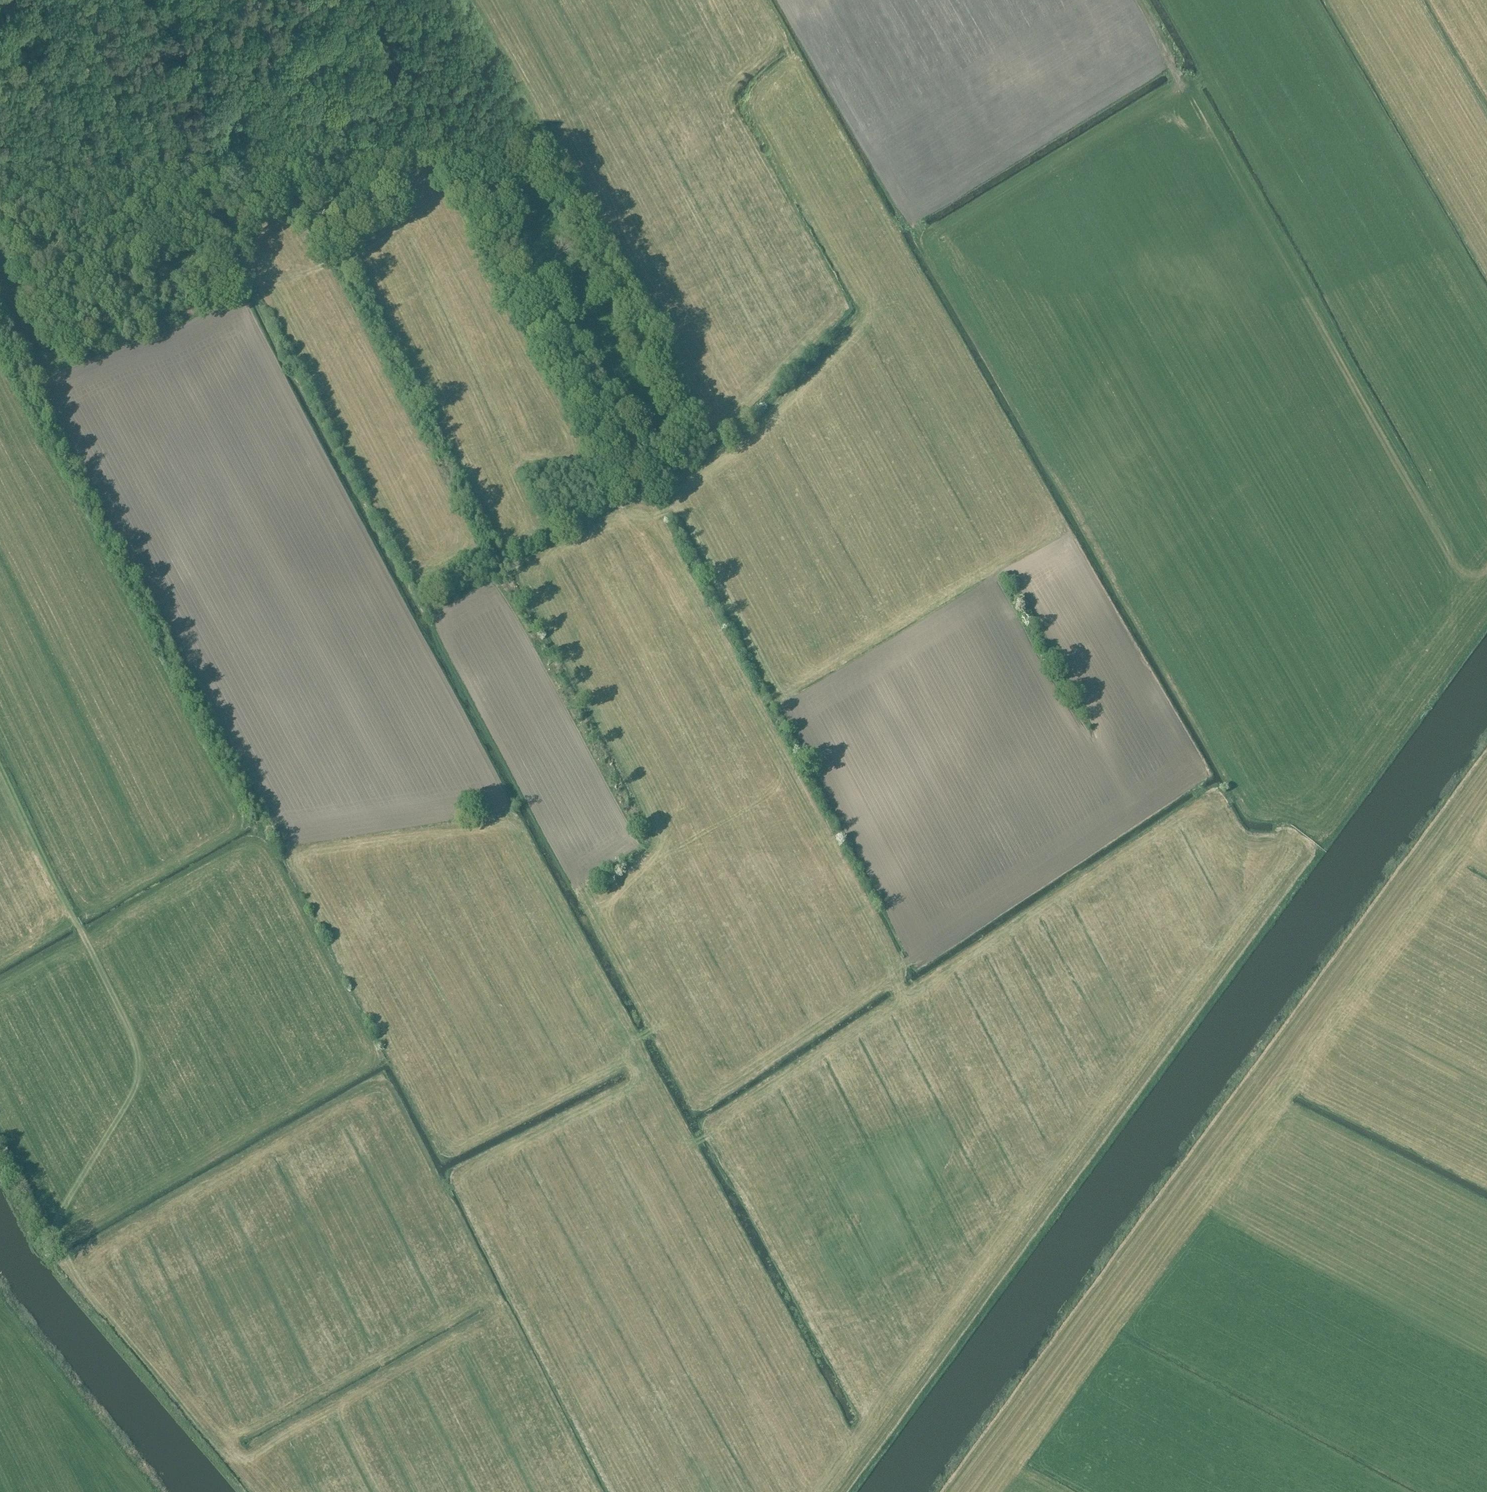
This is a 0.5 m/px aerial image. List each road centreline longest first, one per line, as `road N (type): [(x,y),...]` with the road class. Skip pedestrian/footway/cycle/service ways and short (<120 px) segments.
road 1 (track): [(75,924),(0,764)]

